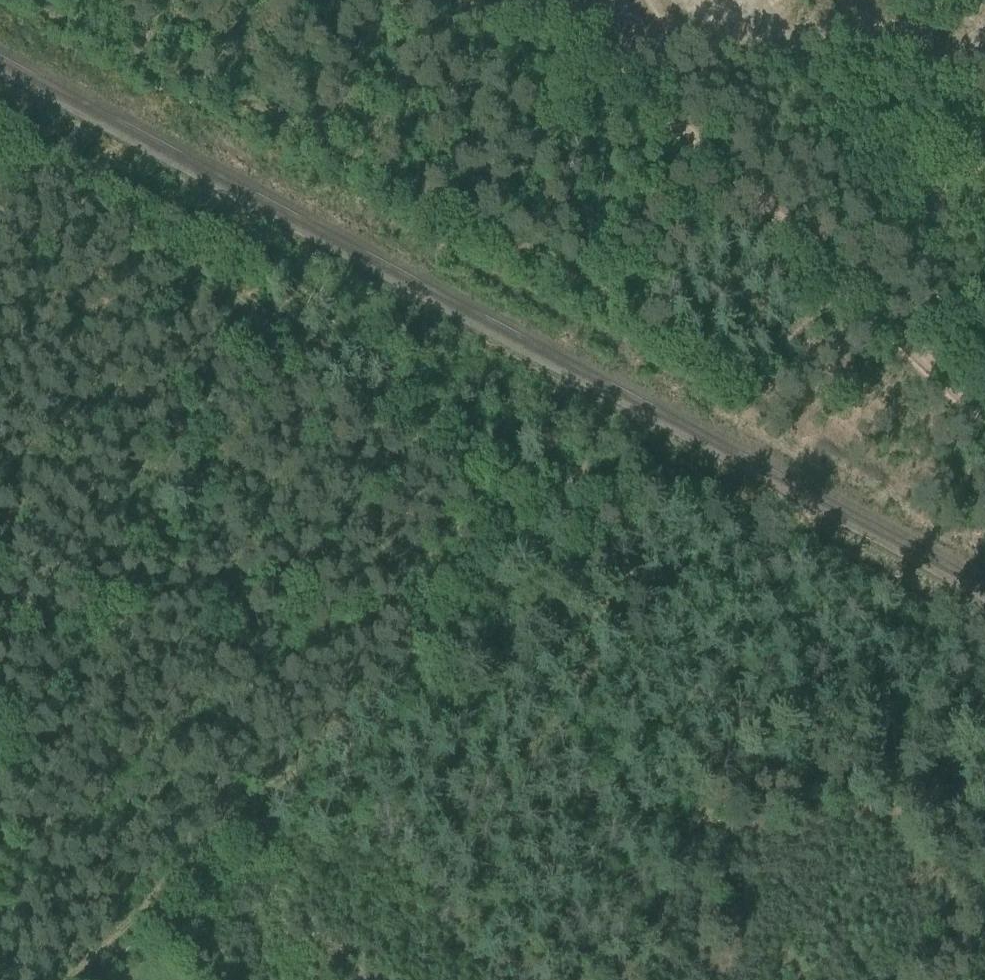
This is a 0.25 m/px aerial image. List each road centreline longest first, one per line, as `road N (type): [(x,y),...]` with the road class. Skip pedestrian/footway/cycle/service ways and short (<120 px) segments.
road 1 (track): [(551,0),(847,287)]
road 2 (track): [(847,287),(984,418)]

